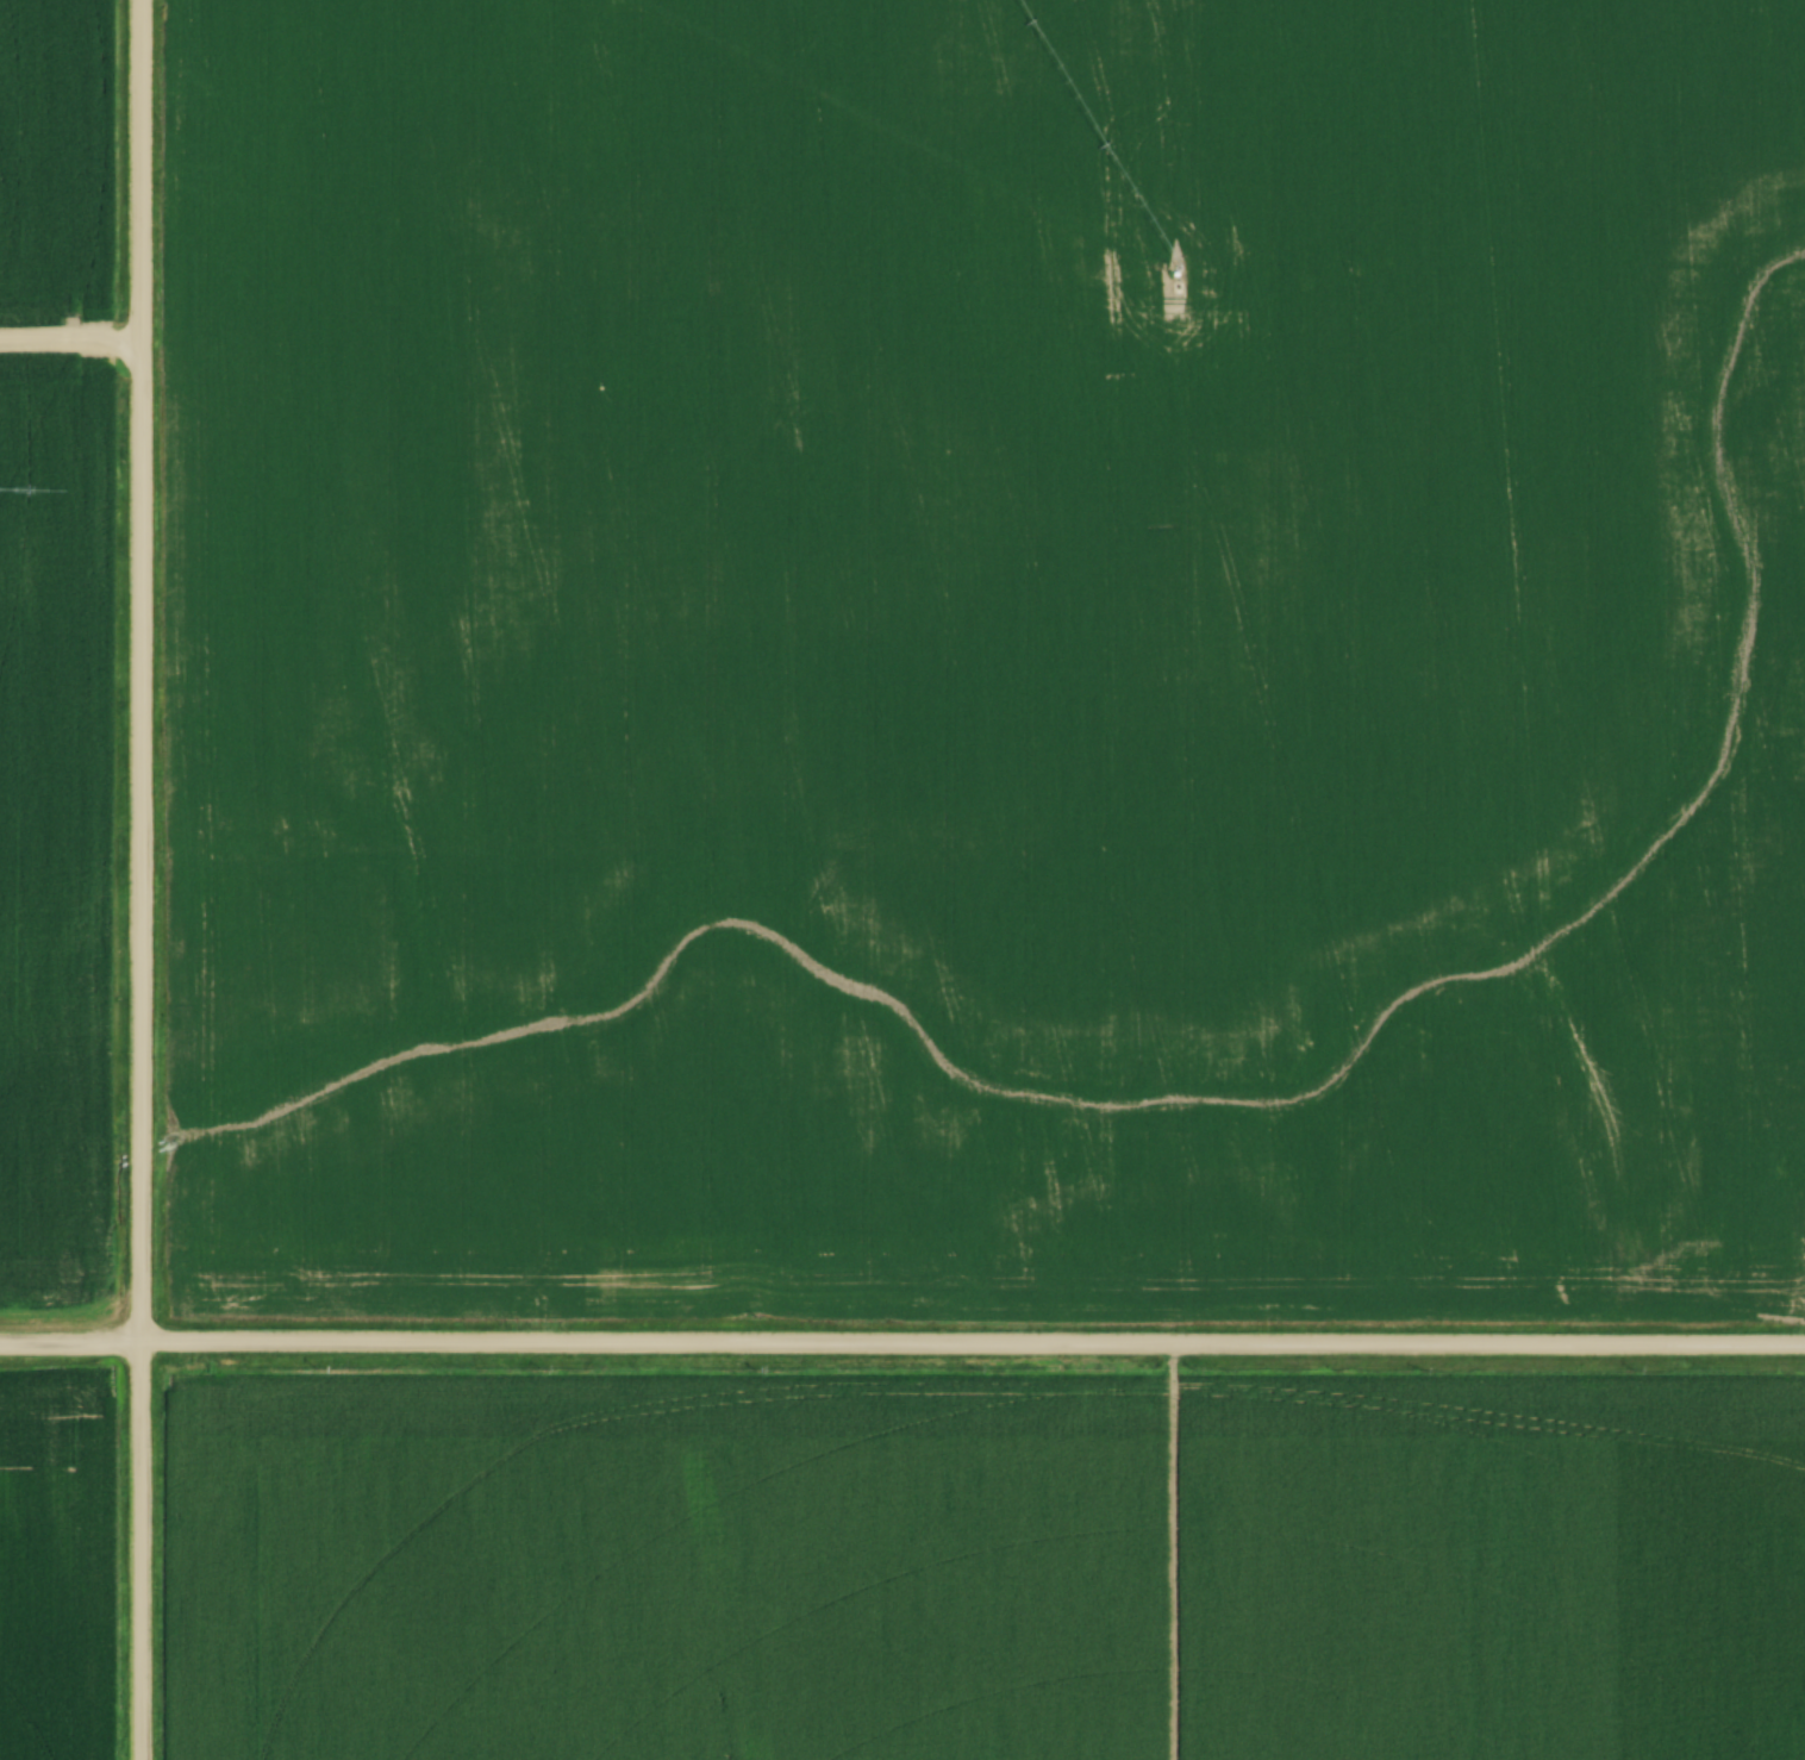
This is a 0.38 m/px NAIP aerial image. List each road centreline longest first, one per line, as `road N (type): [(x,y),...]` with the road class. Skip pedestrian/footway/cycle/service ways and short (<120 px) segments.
road 1 (residential): [(143,1759),(143,0)]
road 2 (residential): [(1804,1342),(143,1341)]
road 3 (residential): [(143,339),(0,338)]
road 4 (residential): [(0,1341),(143,1341)]

